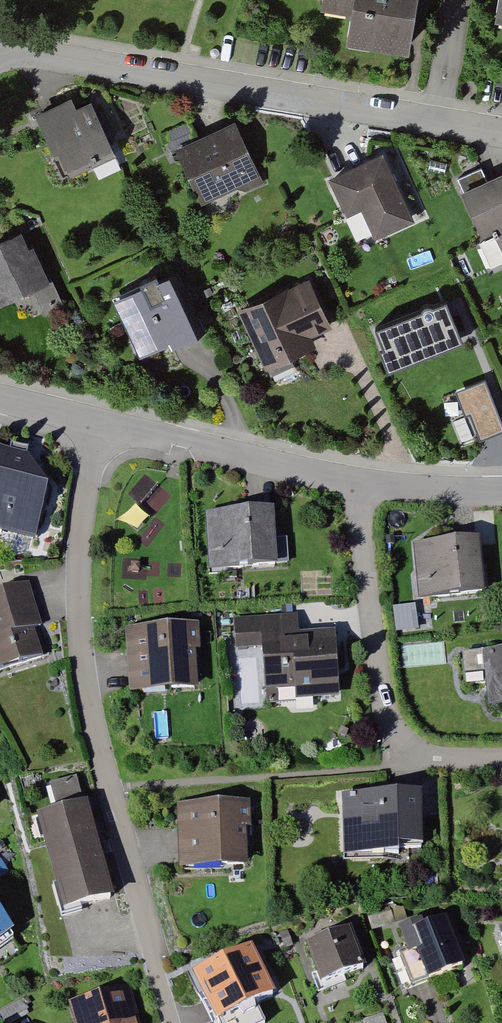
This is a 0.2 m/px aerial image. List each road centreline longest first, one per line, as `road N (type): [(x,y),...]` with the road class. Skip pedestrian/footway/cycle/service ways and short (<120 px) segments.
road 1 (residential): [(101,423),(80,530),(83,682),(177,1022)]
road 2 (residential): [(501,129),(42,52),(0,55)]
road 3 (residential): [(357,484),(377,679),(391,720),(419,753),(454,762),(501,760)]
road 4 (residential): [(101,423),(357,484)]
road 5 (residential): [(357,484),(501,492)]

